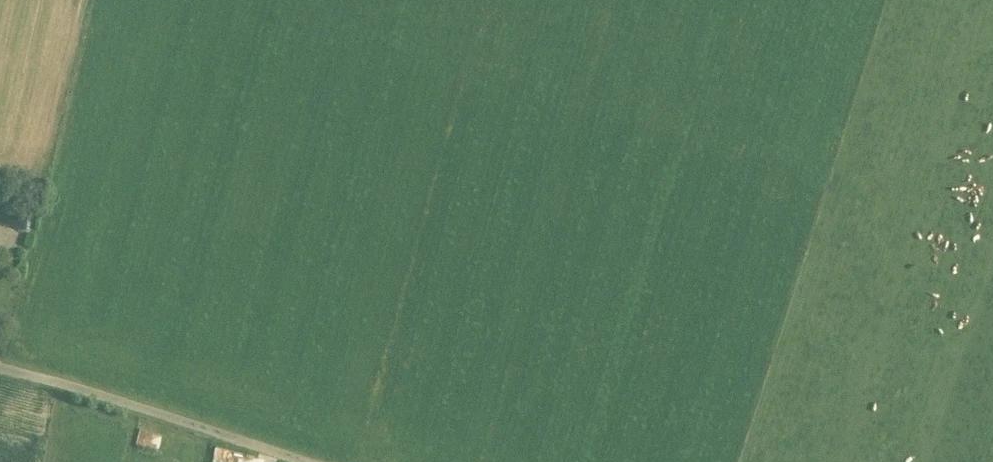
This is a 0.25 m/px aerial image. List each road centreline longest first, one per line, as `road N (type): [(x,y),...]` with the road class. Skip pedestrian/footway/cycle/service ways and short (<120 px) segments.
road 1 (unclassified): [(304,461),(0,369)]

